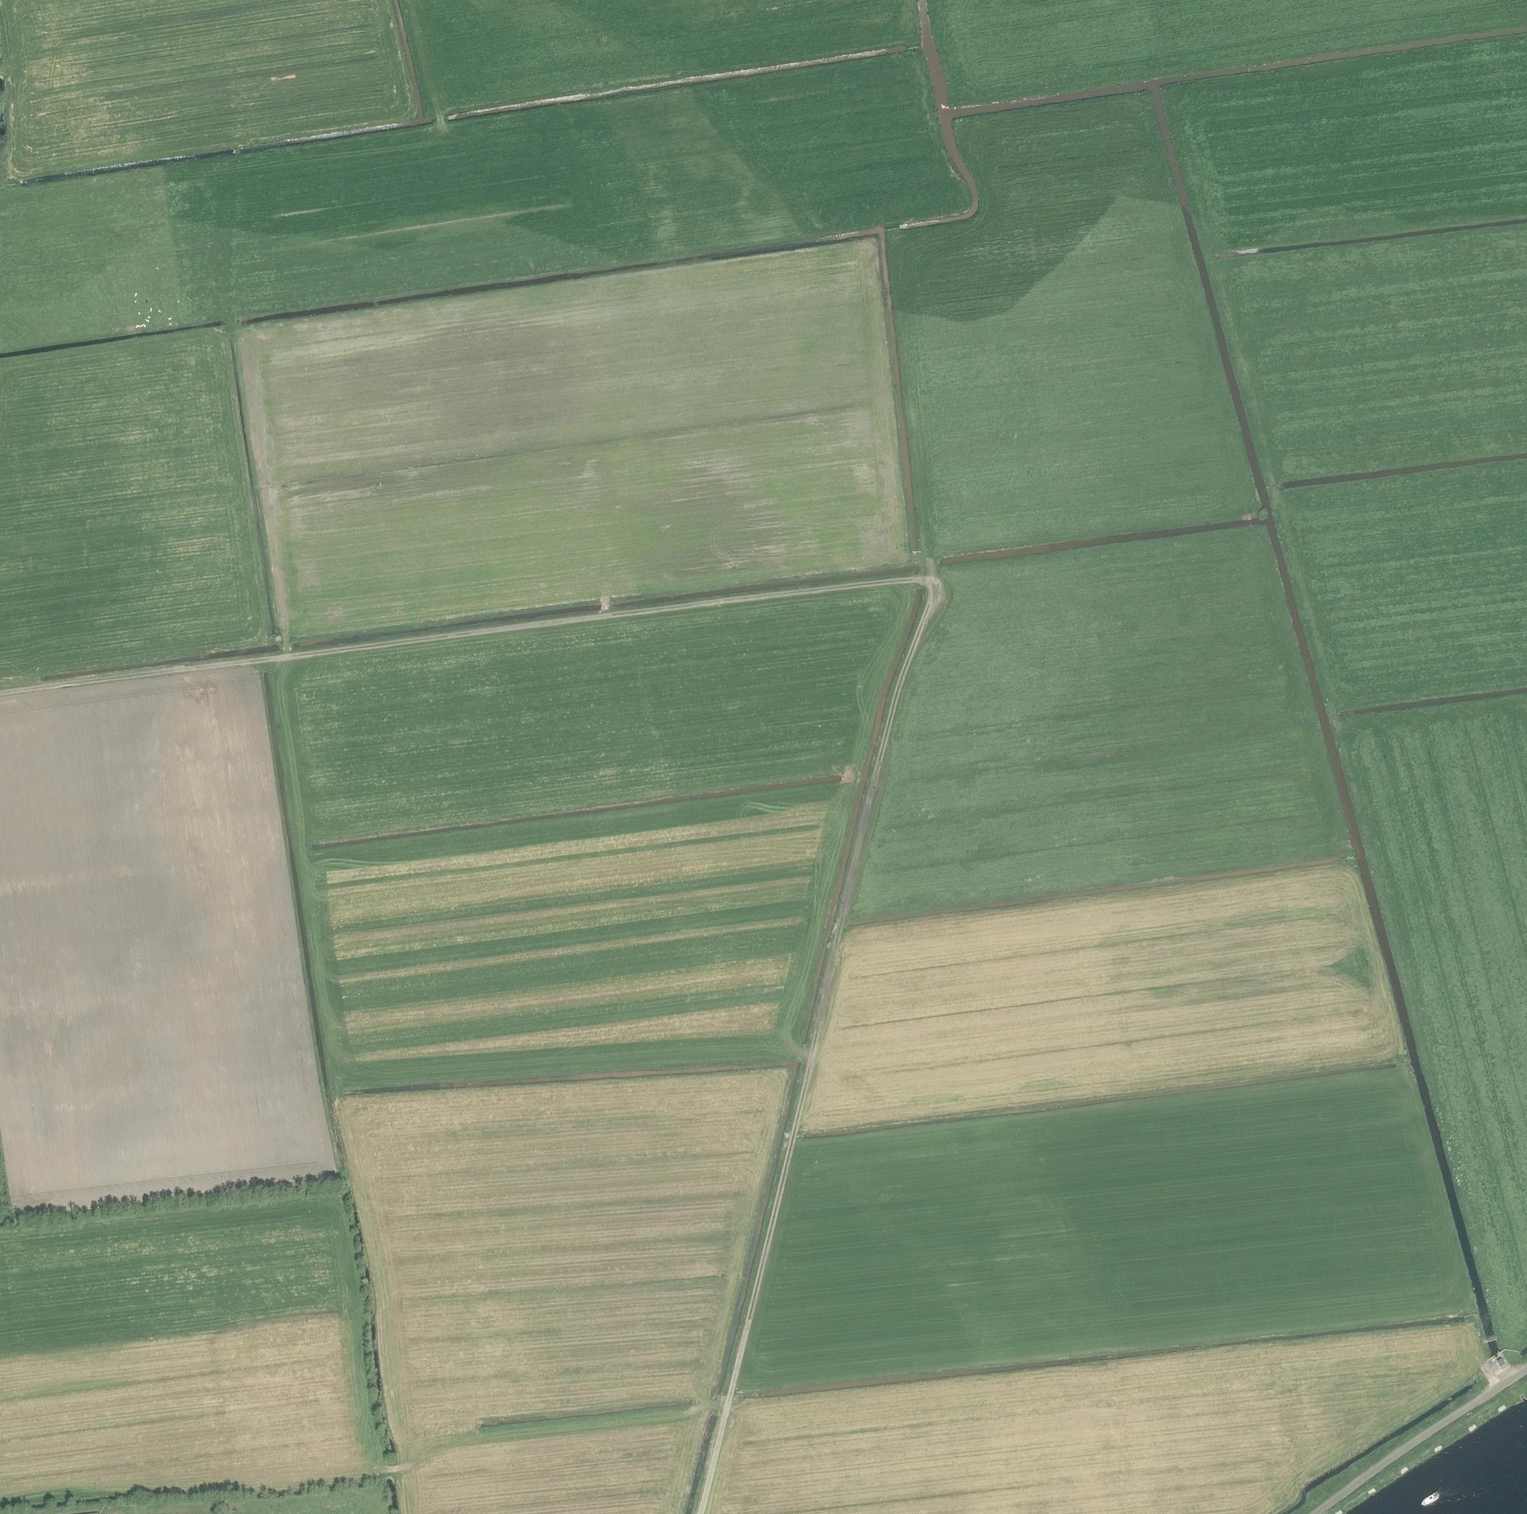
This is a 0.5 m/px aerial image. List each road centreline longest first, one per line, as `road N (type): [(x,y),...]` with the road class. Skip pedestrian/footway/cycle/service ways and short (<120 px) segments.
road 1 (unclassified): [(1314,1513),(1526,1370)]

